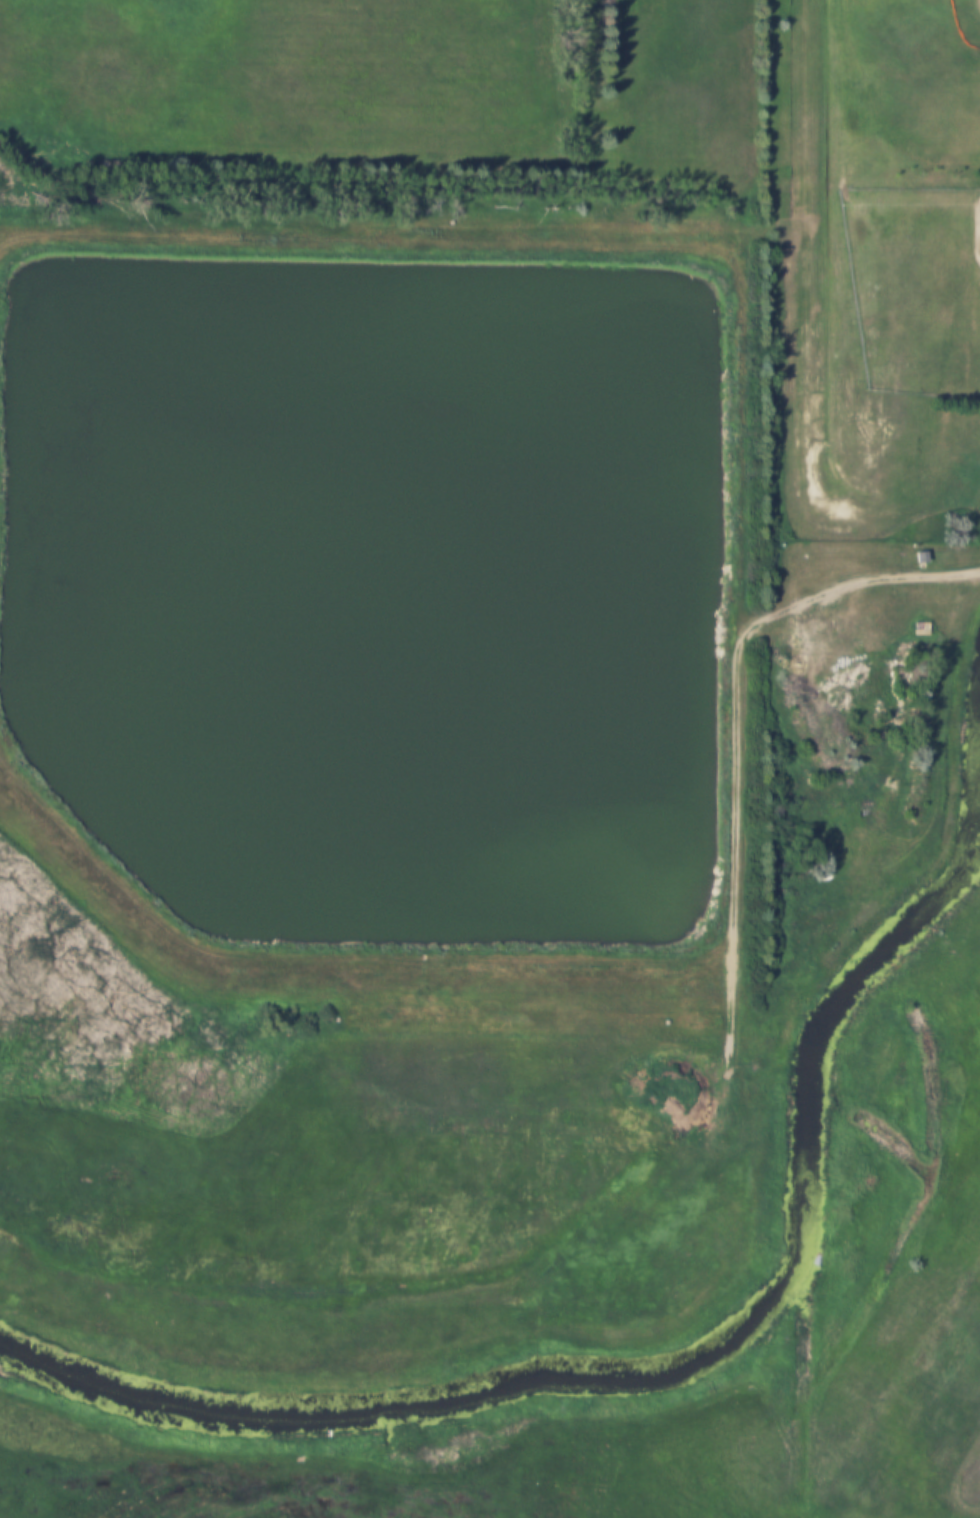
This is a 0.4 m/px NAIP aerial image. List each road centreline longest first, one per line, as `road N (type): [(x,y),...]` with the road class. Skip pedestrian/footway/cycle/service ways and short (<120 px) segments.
road 1 (track): [(979,574),(958,600),(948,639),(937,802),(915,836)]
road 2 (track): [(807,256),(807,0)]

